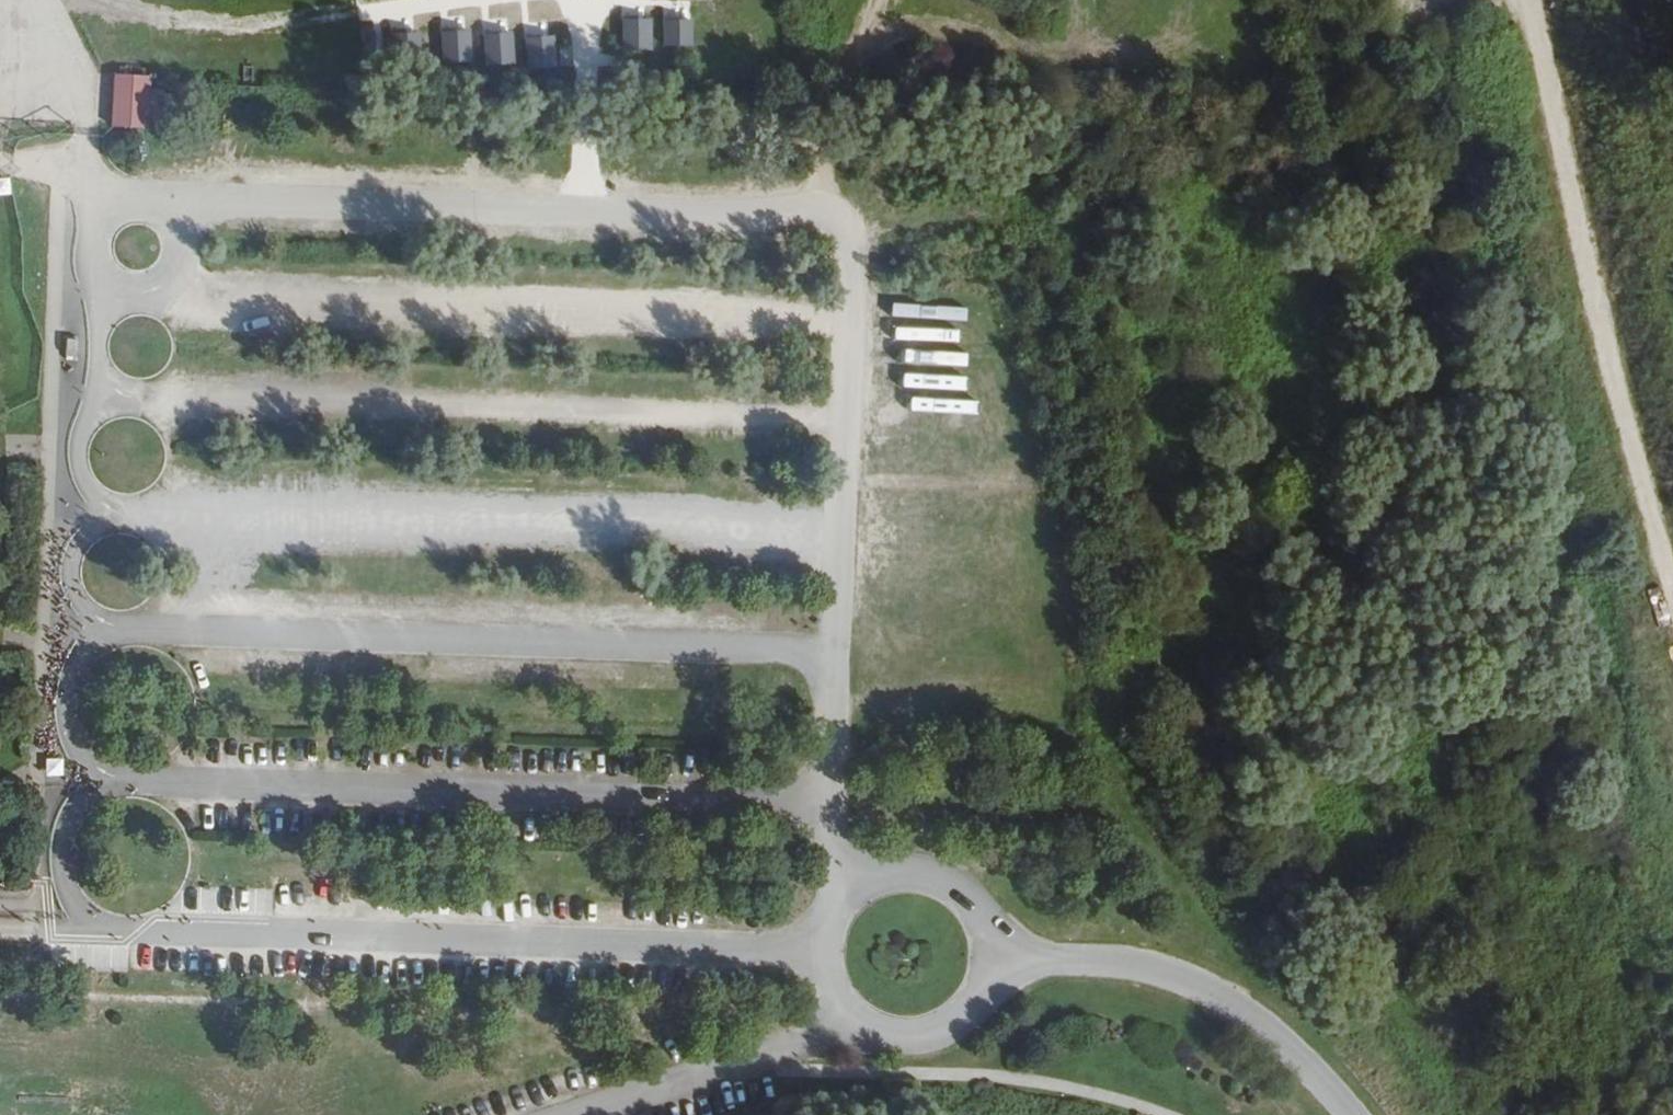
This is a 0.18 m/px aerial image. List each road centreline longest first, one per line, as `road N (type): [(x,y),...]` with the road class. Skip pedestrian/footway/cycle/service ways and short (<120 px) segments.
road 1 (track): [(1536,0),(1672,519)]

